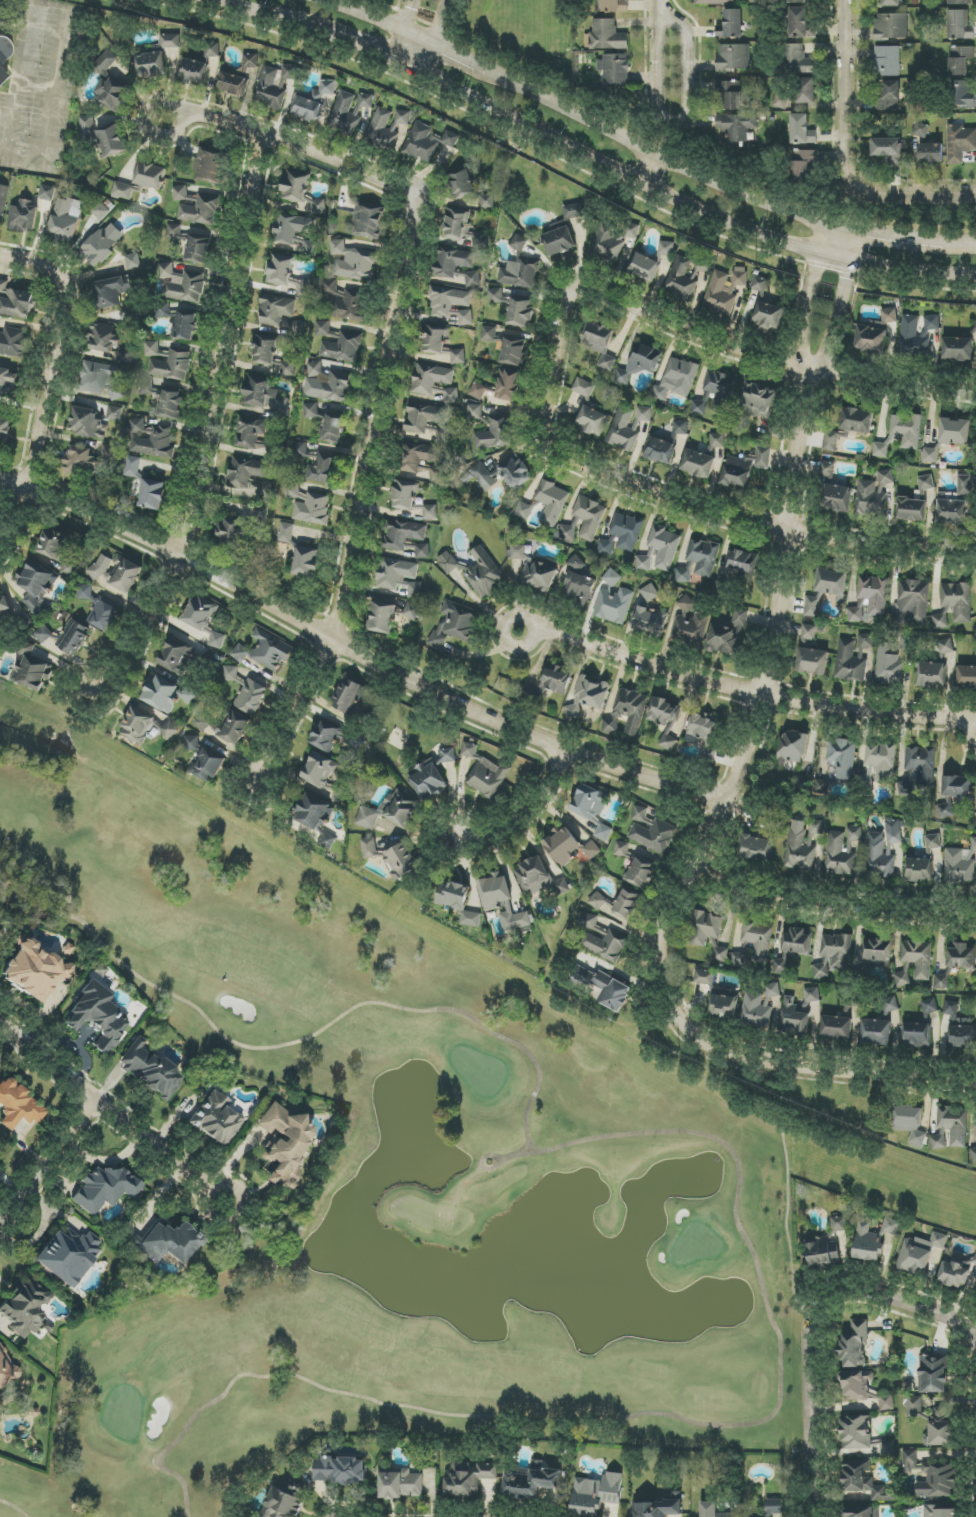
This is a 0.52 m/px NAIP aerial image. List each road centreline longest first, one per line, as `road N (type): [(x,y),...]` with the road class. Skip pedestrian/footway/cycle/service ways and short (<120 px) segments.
road 1 (residential): [(807,371),(763,697),(728,808),(665,958),(686,1024),(730,1056),(809,1075),(971,1083)]
road 2 (secondary): [(213,0),(333,35),(762,236),(851,261),(975,274)]
road 3 (residential): [(728,808),(568,762),(366,666),(191,565),(0,483)]
road 4 (residential): [(807,371),(582,289),(563,309),(543,429),(555,454),(785,532)]
road 5 (residential): [(256,797),(343,646),(422,223),(419,200)]
road 6 (residential): [(108,714),(191,565),(266,140)]
road 7 (secondary): [(844,230),(767,204),(325,0)]
road 8 (residential): [(518,634),(552,631),(763,697),(952,720),(975,731)]
road 9 (residential): [(975,1353),(954,1322),(862,1290),(816,1303),(805,1329),(811,1516)]
road 10 (residential): [(0,262),(52,272),(72,291),(37,494),(20,543),(0,566)]
road 11 (residential): [(839,0),(844,162),(852,184),(878,195),(975,193)]
road 12 (residential): [(975,927),(876,921),(695,883)]
road 13 (residential): [(651,0),(651,105),(660,116),(681,116),(689,108),(690,34),(659,0)]
road 14 (residential): [(419,200),(266,140),(166,116)]
road 15 (residential): [(0,1031),(212,1191)]
road 16 (residential): [(975,555),(851,547),(785,532)]
road 17 (residential): [(807,371),(975,395)]
road 18 (residential): [(844,230),(819,253),(801,341),(807,371)]
road 19 (residential): [(807,371),(833,342),(851,261),(844,230)]
road 20 (residential): [(0,1219),(93,1101)]
road 21 (residential): [(568,762),(545,806),(516,833),(460,850)]

